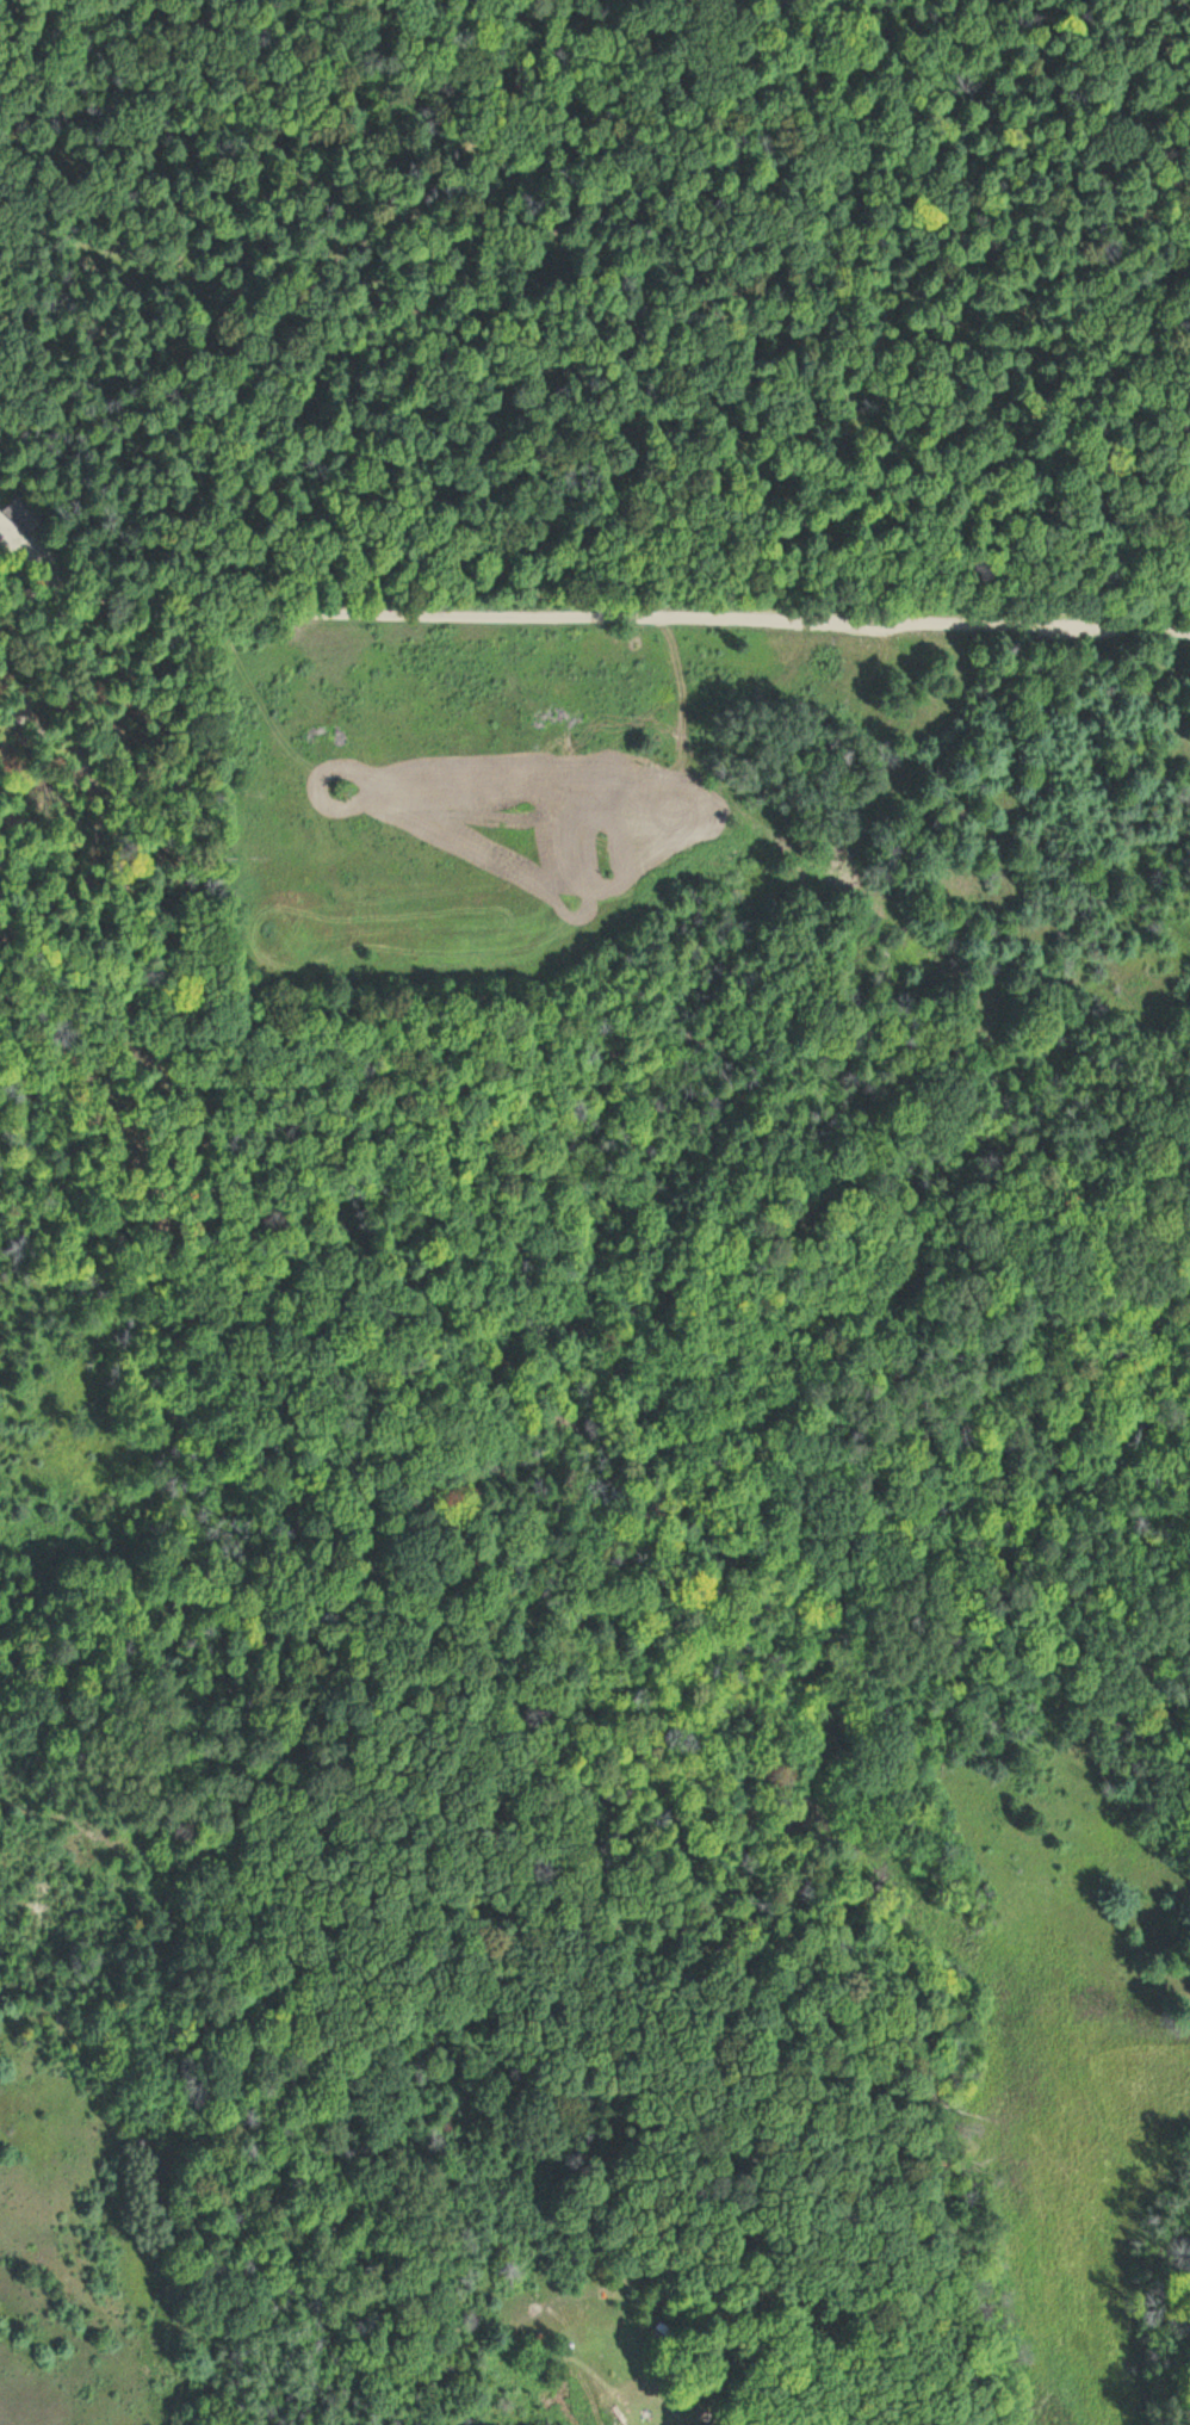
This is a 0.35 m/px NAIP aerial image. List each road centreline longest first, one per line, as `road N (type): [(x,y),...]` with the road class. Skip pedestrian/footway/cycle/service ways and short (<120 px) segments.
road 1 (residential): [(0,590),(256,606),(1189,635)]

